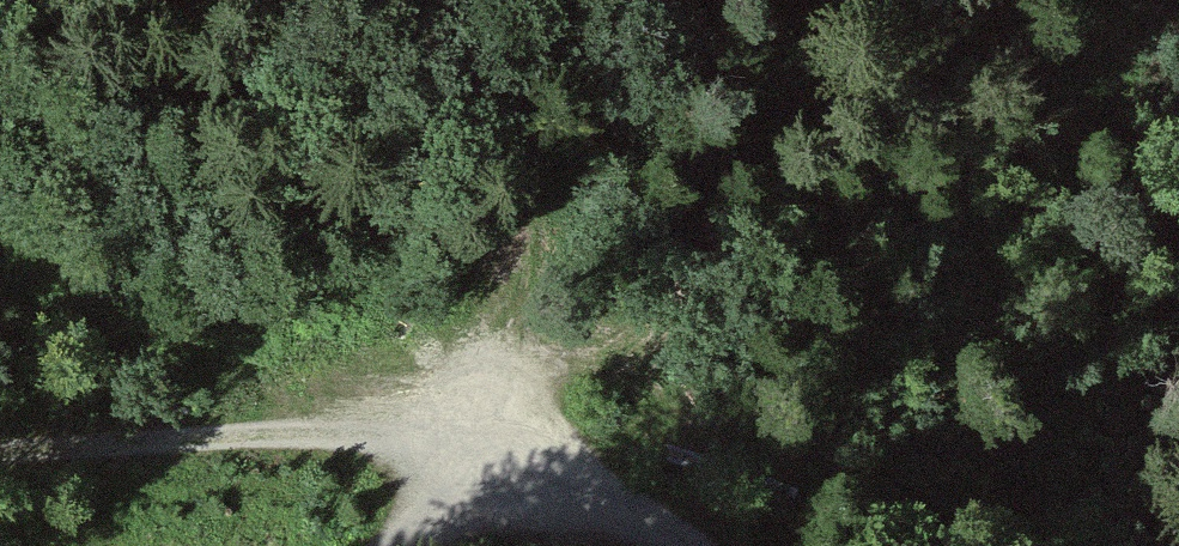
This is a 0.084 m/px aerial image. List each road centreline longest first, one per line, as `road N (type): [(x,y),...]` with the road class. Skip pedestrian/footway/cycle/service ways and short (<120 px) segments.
road 1 (track): [(0,444),(344,436),(603,501),(693,545)]
road 2 (track): [(516,476),(631,107),(641,0)]
road 3 (track): [(437,545),(603,501)]

